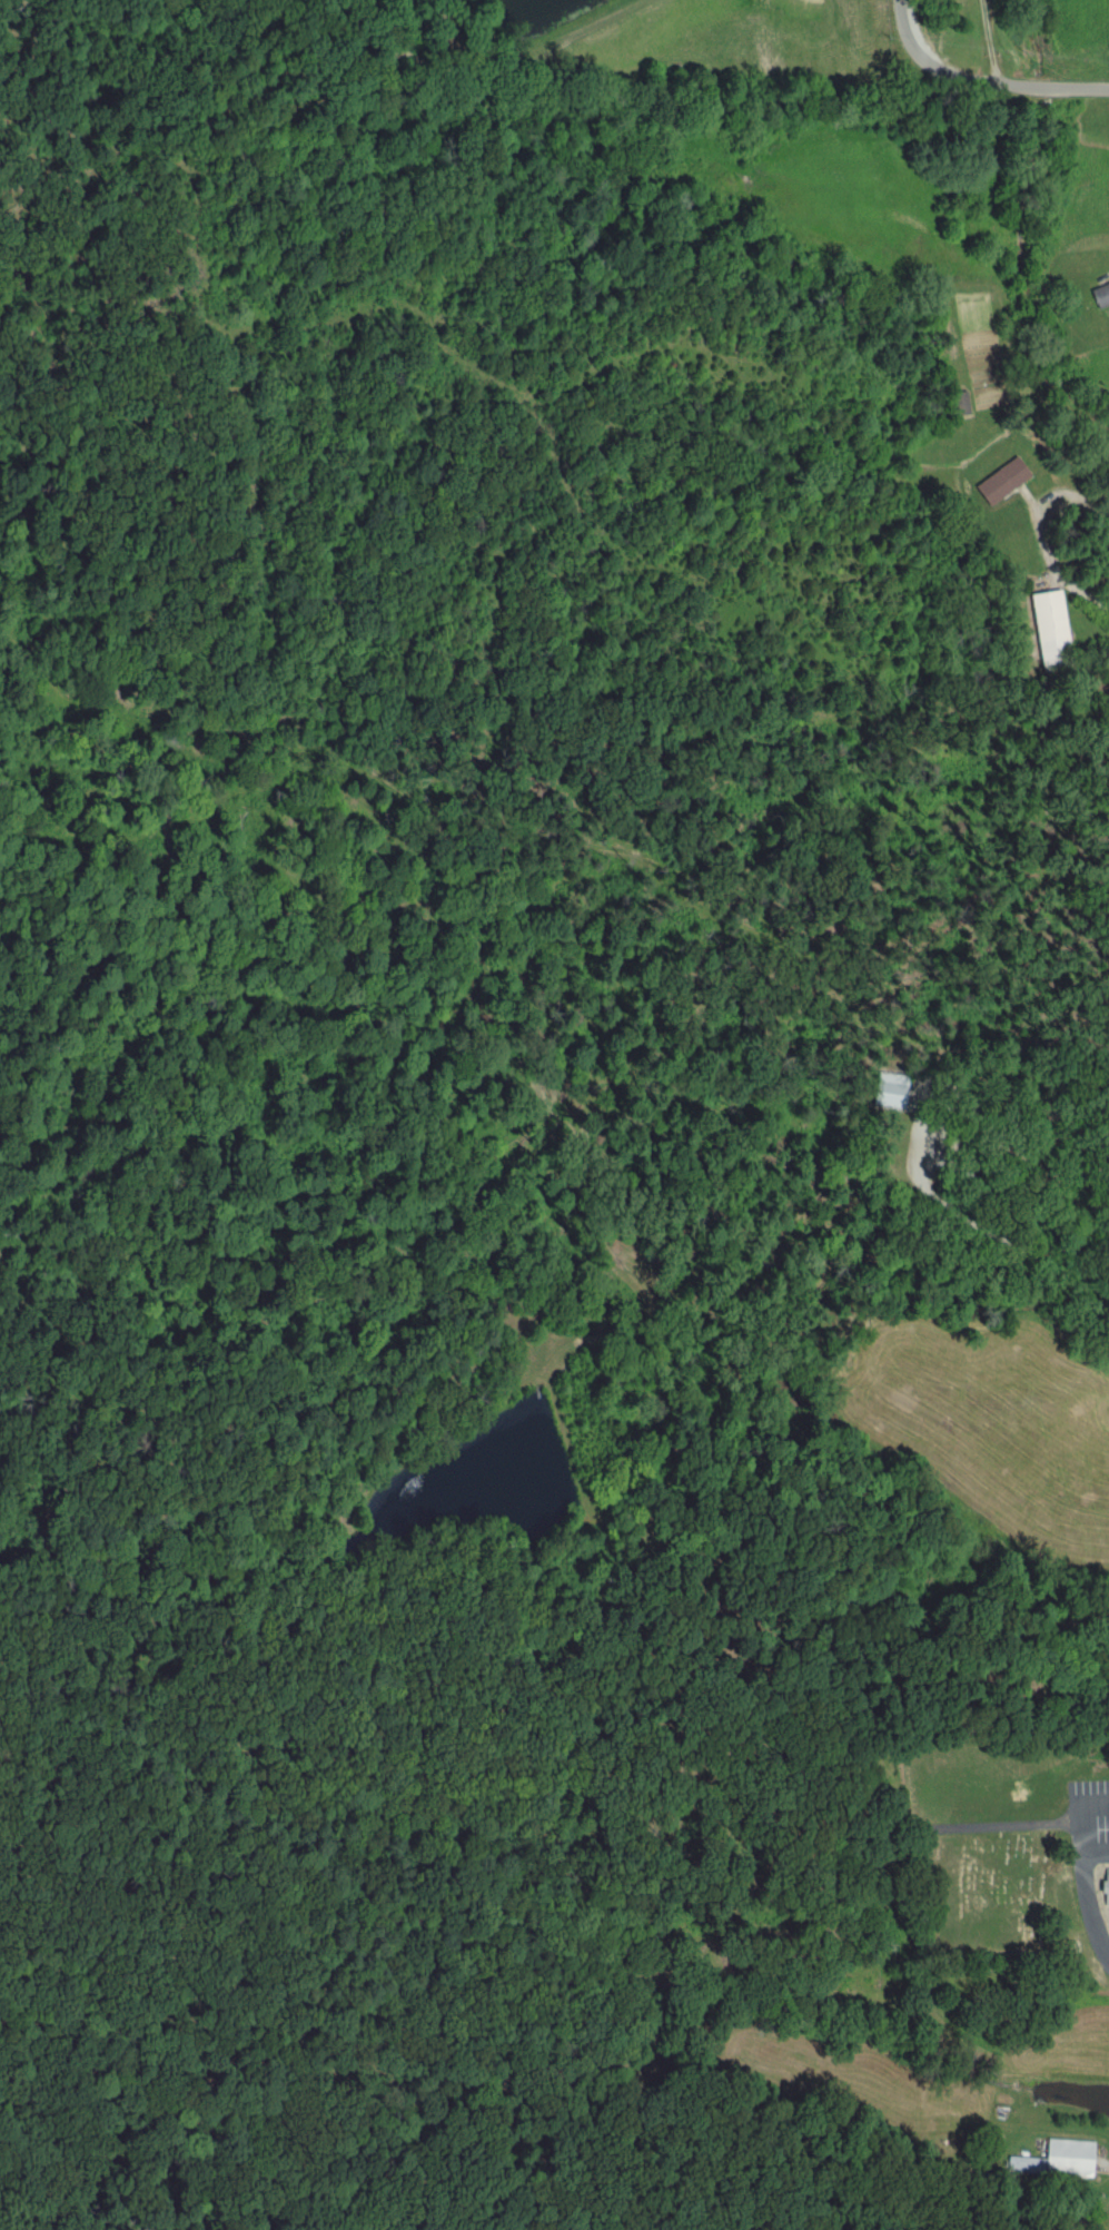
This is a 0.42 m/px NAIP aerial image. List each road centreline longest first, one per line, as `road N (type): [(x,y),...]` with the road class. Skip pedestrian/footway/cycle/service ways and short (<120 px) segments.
road 1 (residential): [(1108,91),(979,77),(905,38),(880,0)]

